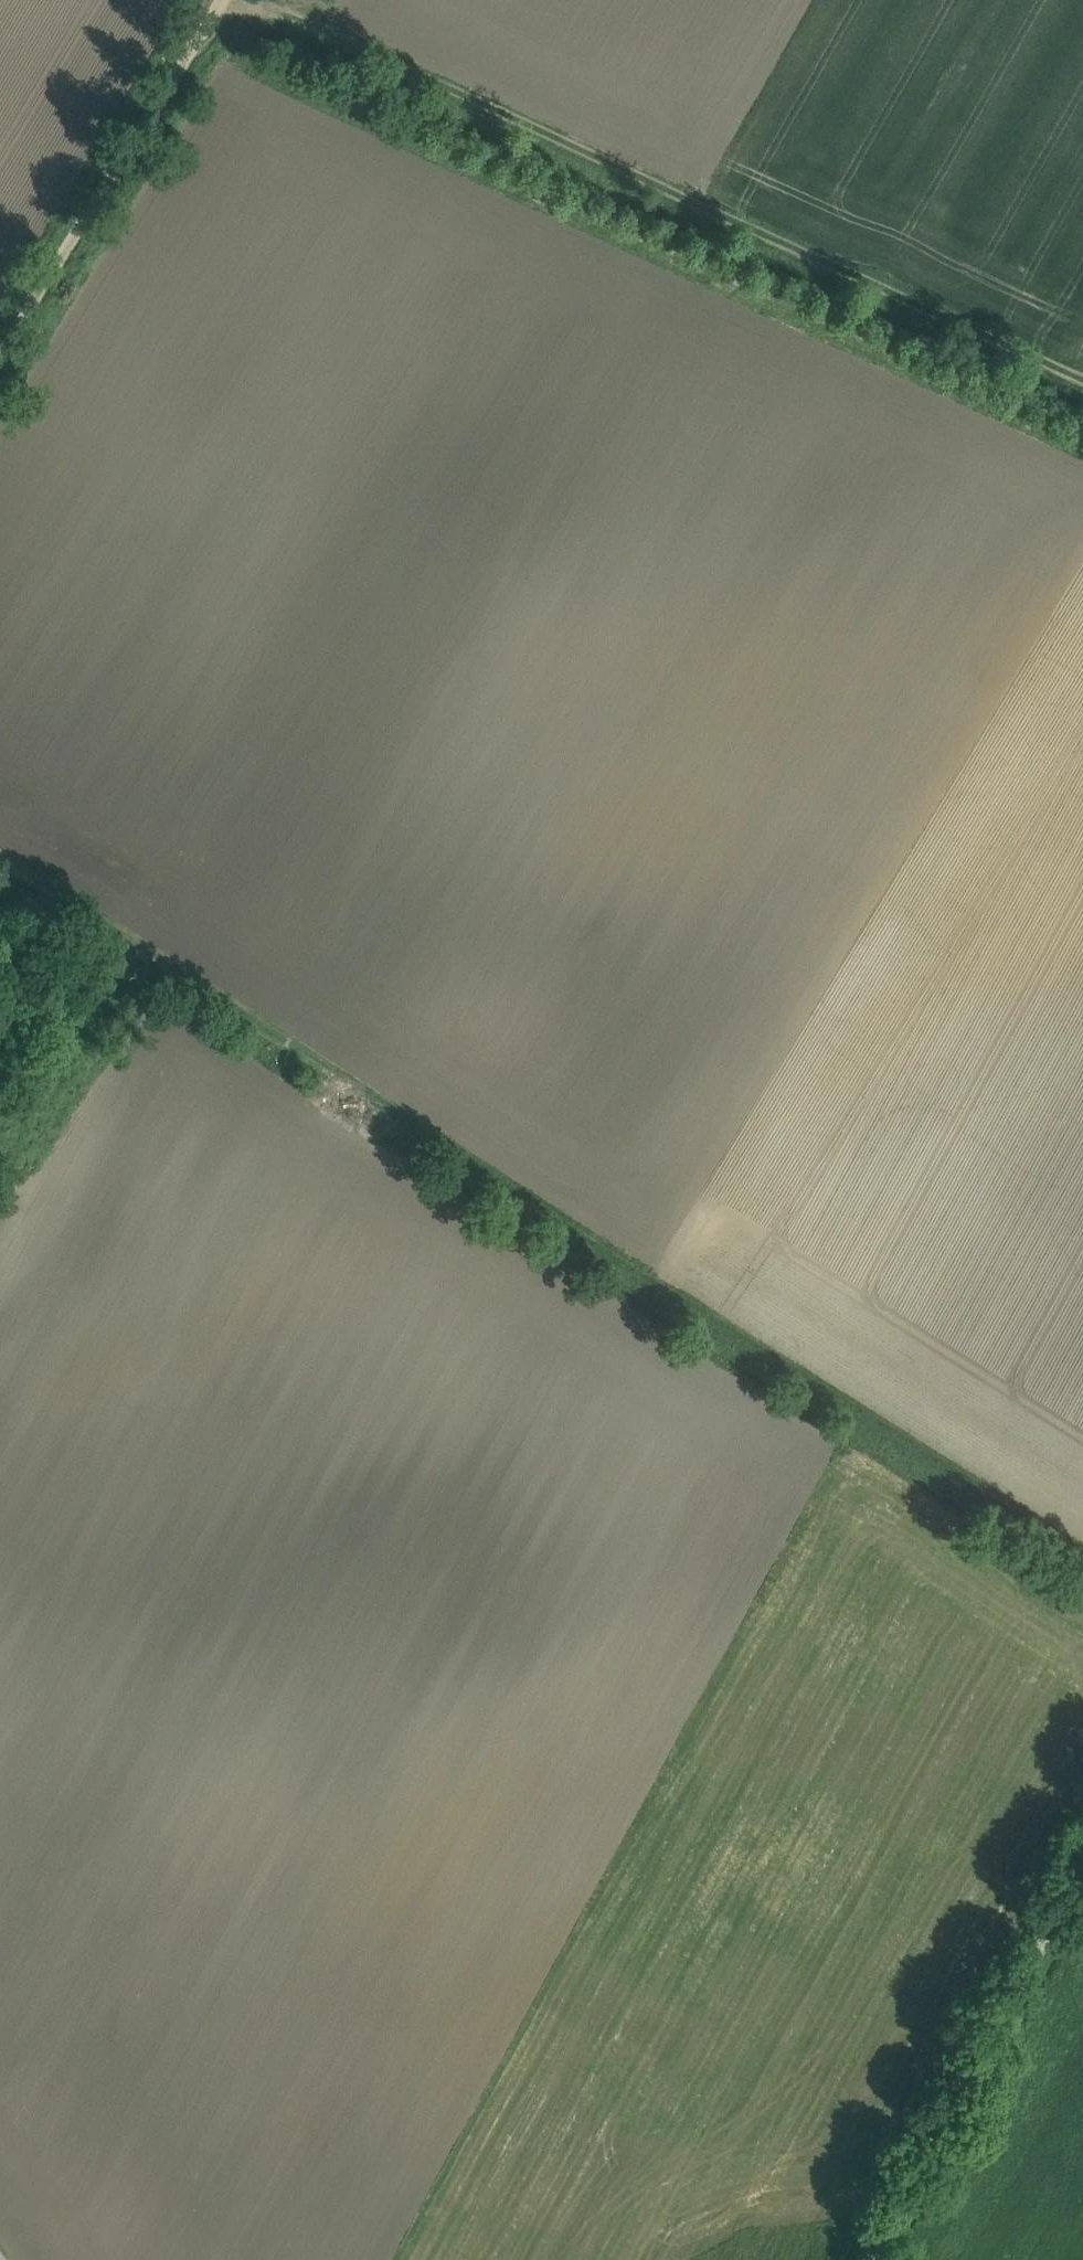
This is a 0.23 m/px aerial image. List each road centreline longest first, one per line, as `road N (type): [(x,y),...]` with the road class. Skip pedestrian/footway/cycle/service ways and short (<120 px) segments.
road 1 (track): [(1082,1812),(856,2259)]
road 2 (track): [(226,0),(0,365)]

